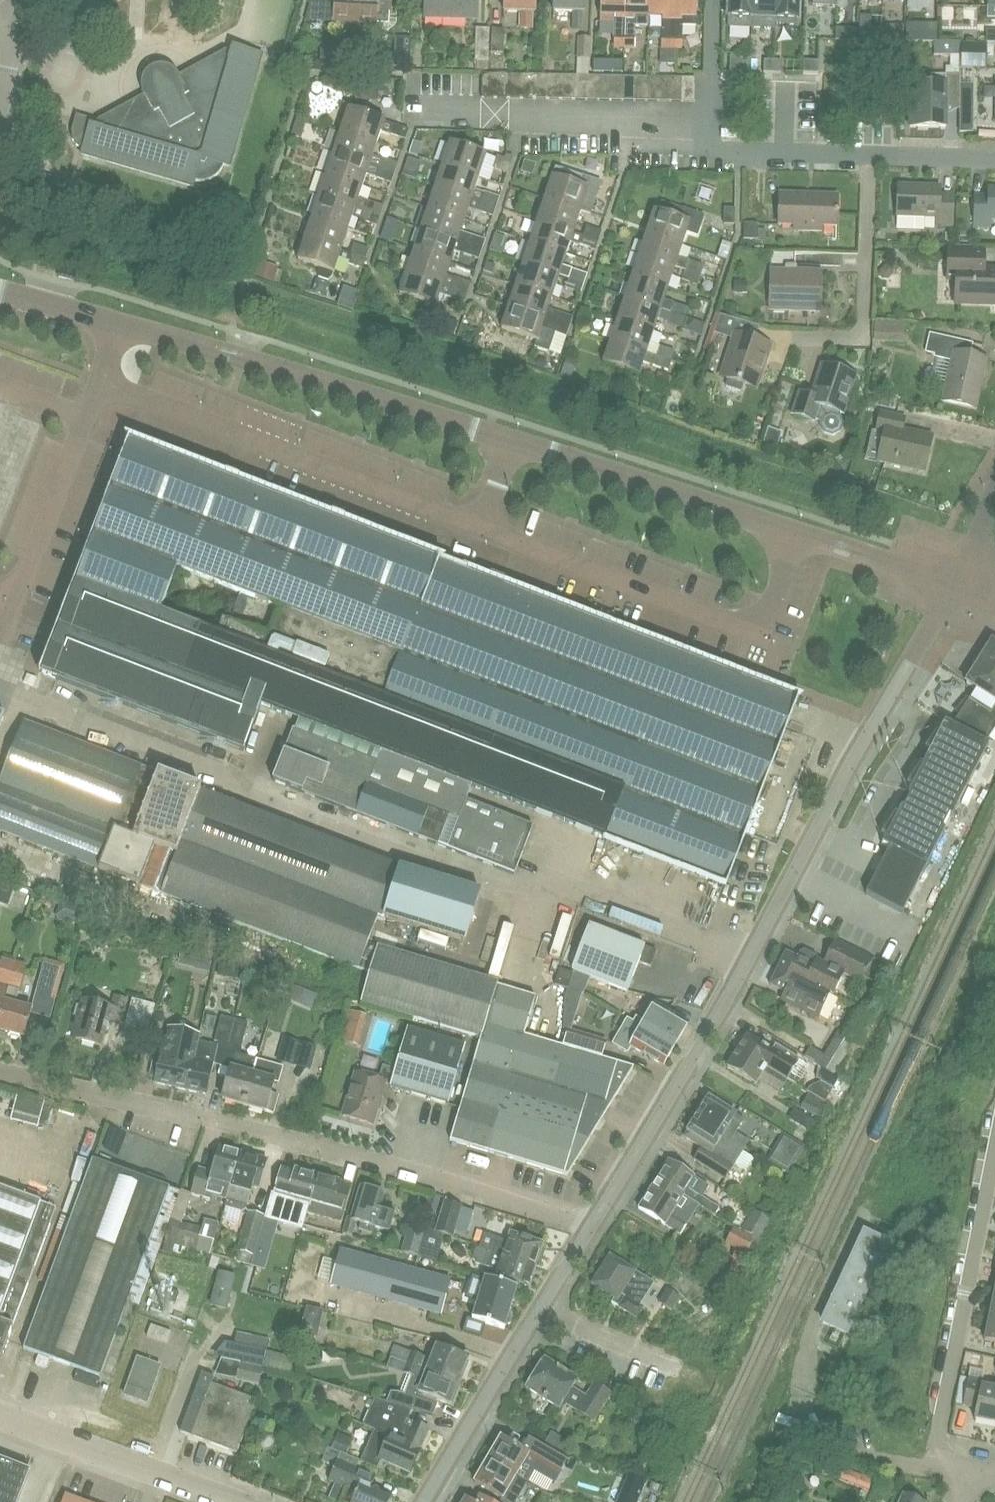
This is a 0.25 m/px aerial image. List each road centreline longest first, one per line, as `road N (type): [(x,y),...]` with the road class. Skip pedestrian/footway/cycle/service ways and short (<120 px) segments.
road 1 (unclassified): [(593,1226),(956,585)]
road 2 (residential): [(593,1226),(0,1073)]
road 3 (residential): [(479,526),(97,381)]
road 4 (tertiary): [(507,440),(115,325)]
road 5 (residential): [(794,532),(758,630),(479,526)]
road 6 (residential): [(934,1465),(994,1148)]
road 7 (residential): [(712,118),(406,109)]
road 8 (tertiary): [(794,532),(507,440)]
road 9 (residential): [(97,381),(0,634)]
road 10 (residential): [(772,335),(857,336),(868,154)]
road 11 (unclassified): [(237,1501),(0,1411)]
road 12 (residential): [(424,1501),(542,1307)]
road 13 (residential): [(868,154),(712,148),(712,118)]
road 14 (tertiary): [(956,585),(794,532)]
road 15 (residential): [(934,1465),(913,1466),(779,1428)]
road 16 (residential): [(676,1372),(542,1307)]
road 17 (residential): [(994,157),(868,154)]

